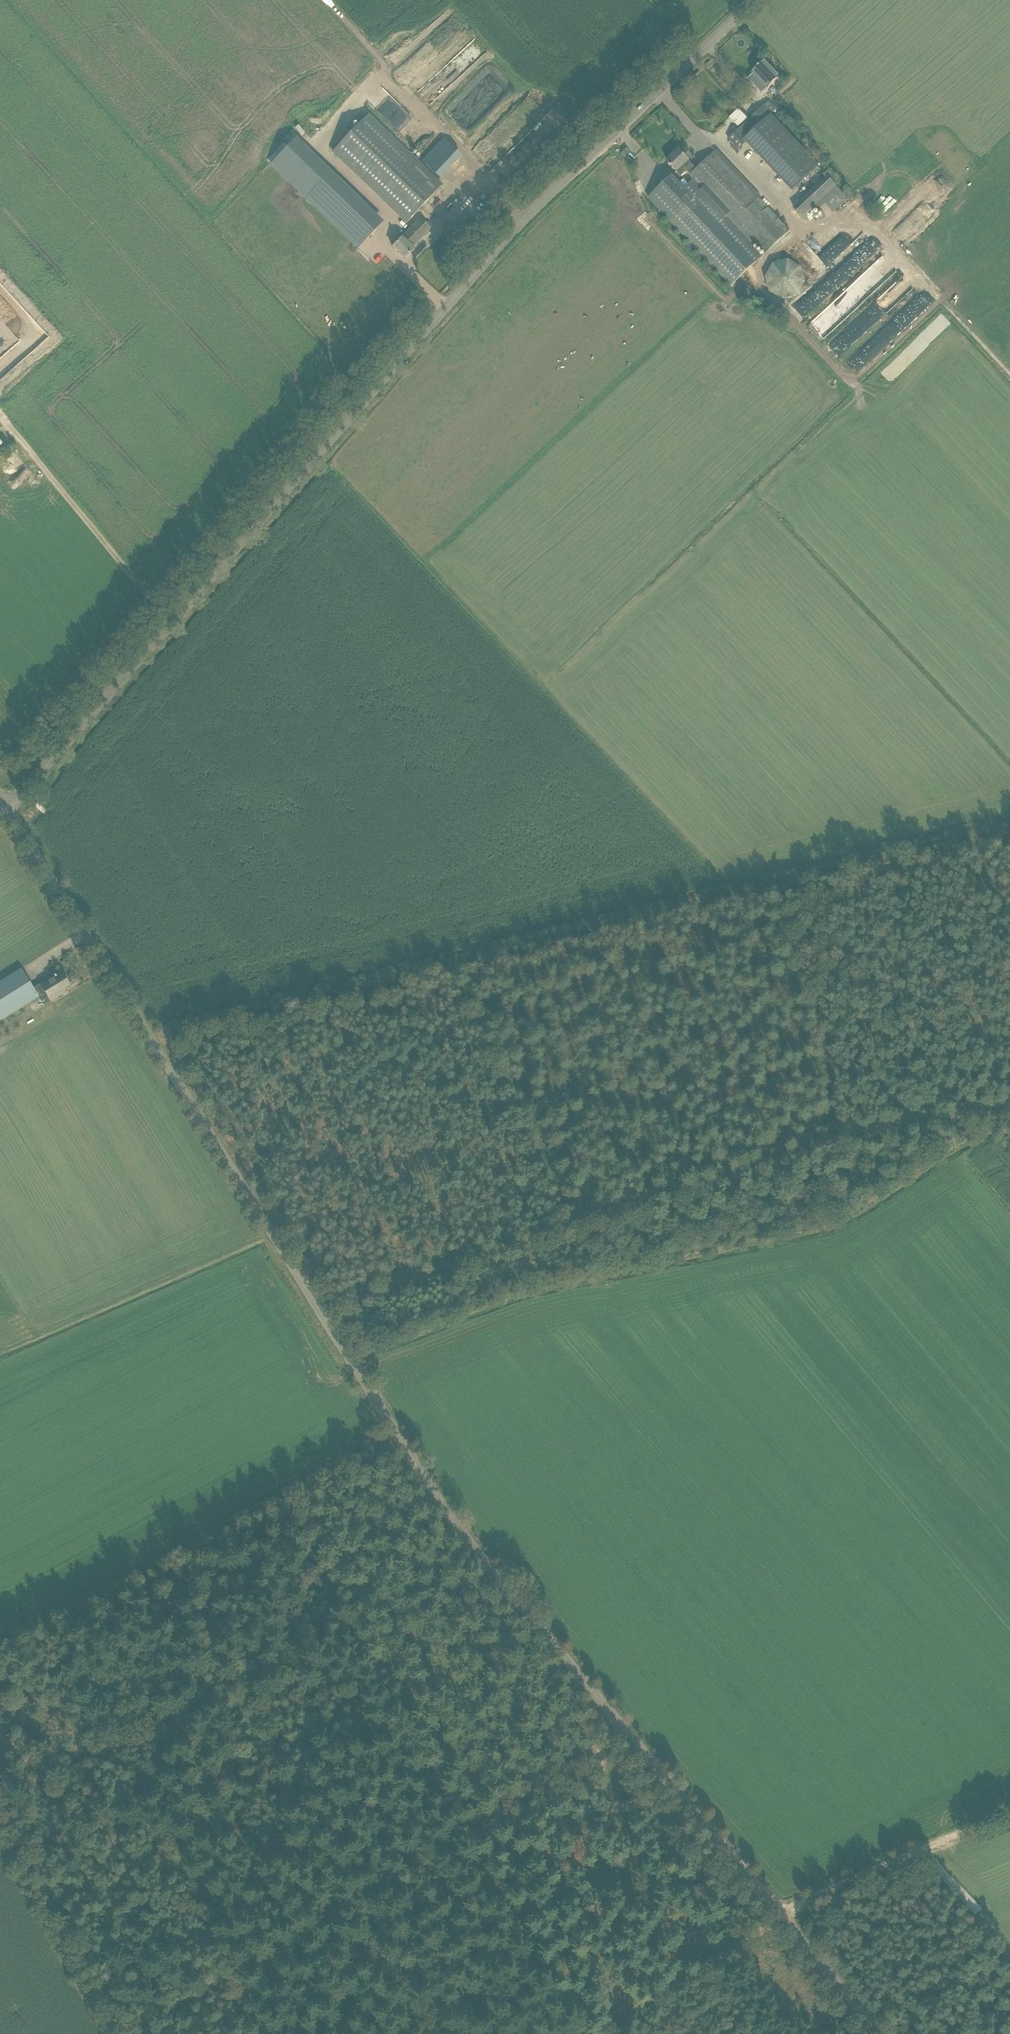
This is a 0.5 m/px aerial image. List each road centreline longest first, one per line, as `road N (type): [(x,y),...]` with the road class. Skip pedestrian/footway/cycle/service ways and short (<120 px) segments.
road 1 (unclassified): [(881,2033),(450,1514),(265,1209),(5,806)]
road 2 (unclassified): [(5,806),(565,184),(756,0)]
road 3 (track): [(1009,1110),(727,1169),(587,1228),(329,1312)]
road 4 (track): [(585,2033),(779,1912),(1009,1812)]
road 5 (track): [(479,1822),(605,2033)]
road 6 (track): [(283,2033),(243,1964),(364,1891)]
road 7 (track): [(364,1891),(444,2033)]
road 8 (track): [(479,1822),(364,1891)]
road 9 (track): [(568,1770),(592,1802),(618,1798),(623,1781),(606,1748)]

